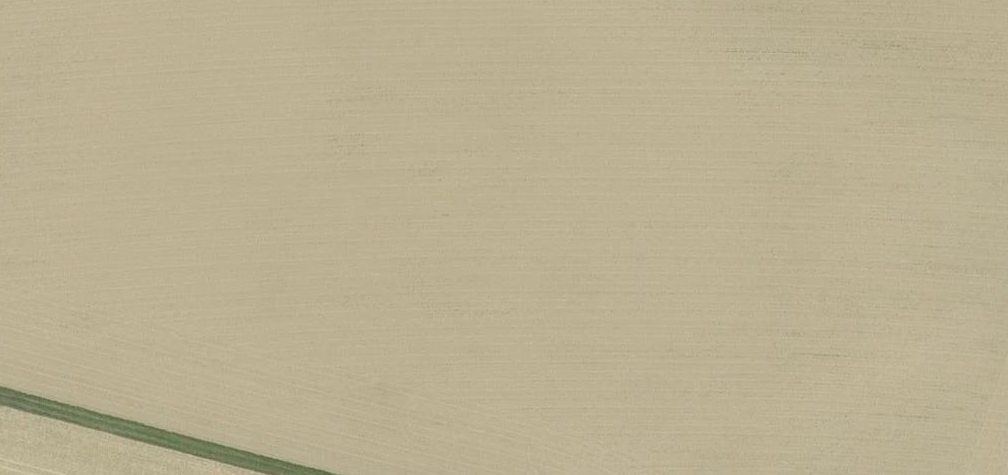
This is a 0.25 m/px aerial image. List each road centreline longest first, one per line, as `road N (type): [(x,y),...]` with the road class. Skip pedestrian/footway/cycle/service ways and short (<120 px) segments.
road 1 (track): [(0,407),(261,474)]

